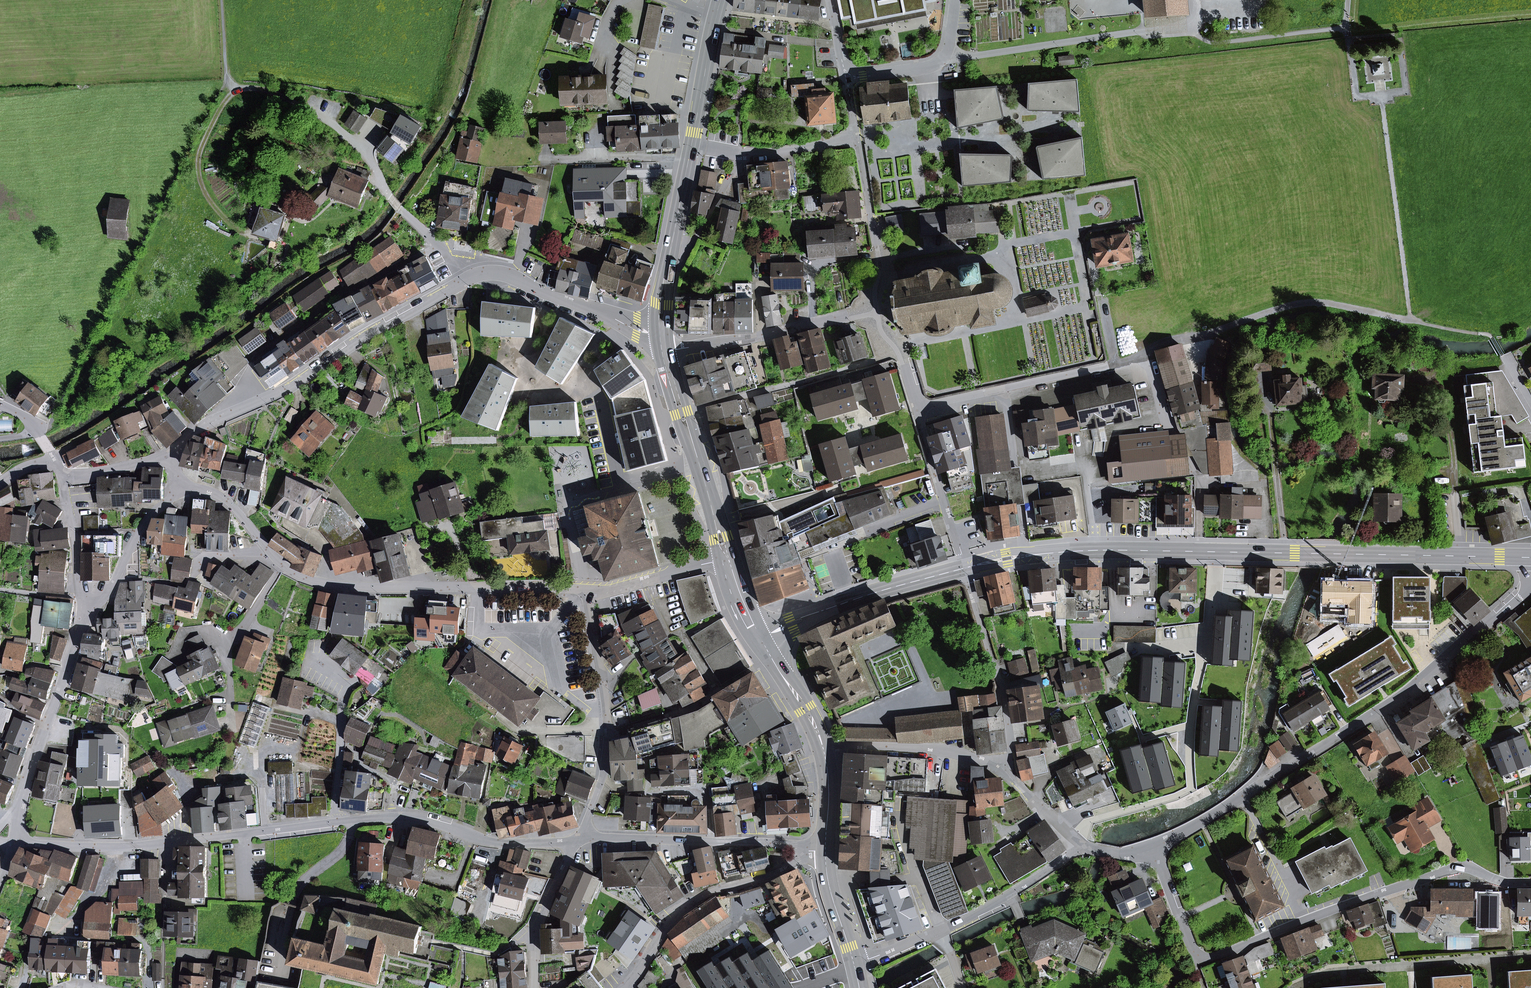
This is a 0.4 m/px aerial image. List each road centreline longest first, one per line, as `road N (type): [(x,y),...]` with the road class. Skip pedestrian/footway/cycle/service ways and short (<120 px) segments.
road 1 (primary): [(1530,557),(1096,550),(964,569)]
road 2 (residential): [(579,837),(491,843),(391,816),(114,848),(18,839)]
road 3 (residential): [(1154,848),(1195,965),(1459,867),(1530,882)]
road 4 (residential): [(1154,848),(1374,715),(1530,586)]
road 5 (tertiary): [(168,455),(205,424),(278,392),(466,280)]
road 6 (residential): [(283,564),(310,579),(359,587),(587,590)]
road 7 (residential): [(587,590),(608,728),(604,770),(579,837)]
road 8 (residential): [(917,407),(1143,353)]
road 9 (residential): [(805,851),(768,877),(699,900),(663,935),(628,987)]
road 10 (residential): [(805,851),(752,841),(579,837)]
road 11 (residential): [(964,569),(1005,698),(1015,781)]
road 12 (primary): [(964,569),(758,640)]
road 13 (primary): [(726,557),(664,351)]
road 14 (residential): [(875,313),(664,351)]
road 15 (tertiary): [(466,280),(507,275),(637,328),(662,330)]
road 16 (residential): [(824,750),(845,744),(955,752),(1015,781)]
road 17 (primary): [(662,330),(691,143)]
road 18 (residential): [(875,313),(881,262),(857,138)]
road 19 (residential): [(917,407),(964,569)]
road 20 (residential): [(941,930),(1086,846)]
road 21 (residential): [(691,143),(777,151),(857,138)]
road 22 (residential): [(88,612),(107,595),(150,516),(185,488)]
road 23 (residential): [(579,837),(534,932),(534,987)]
road 24 (residential): [(466,280),(390,198),(374,162)]
road 25 (primary): [(691,143),(721,0)]
road 26 (residential): [(587,590),(607,592),(726,557)]
road 27 (residential): [(88,612),(62,472)]
road 28 (primary): [(824,750),(758,640)]

